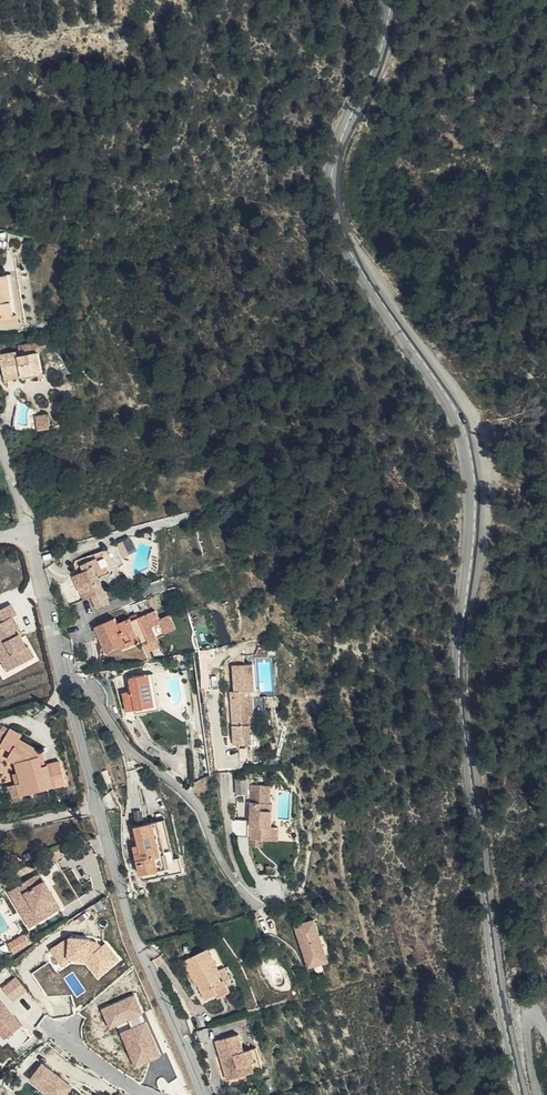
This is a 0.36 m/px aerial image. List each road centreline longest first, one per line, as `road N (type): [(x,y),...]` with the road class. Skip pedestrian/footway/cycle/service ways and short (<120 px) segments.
road 1 (tertiary): [(391,0),(329,190),(348,254),(461,421),(472,465),(459,687),(521,1094)]
road 2 (residential): [(121,886),(29,530)]

